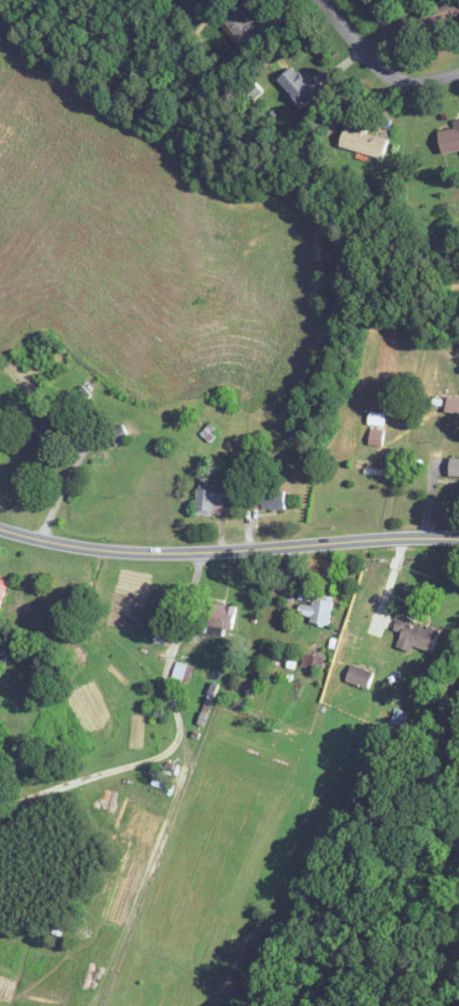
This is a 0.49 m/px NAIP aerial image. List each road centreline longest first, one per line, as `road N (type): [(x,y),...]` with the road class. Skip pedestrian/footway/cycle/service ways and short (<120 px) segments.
road 1 (residential): [(0,525),(101,548),(177,552),(458,537)]
road 2 (residential): [(458,71),(411,80),(376,67),(322,0)]

